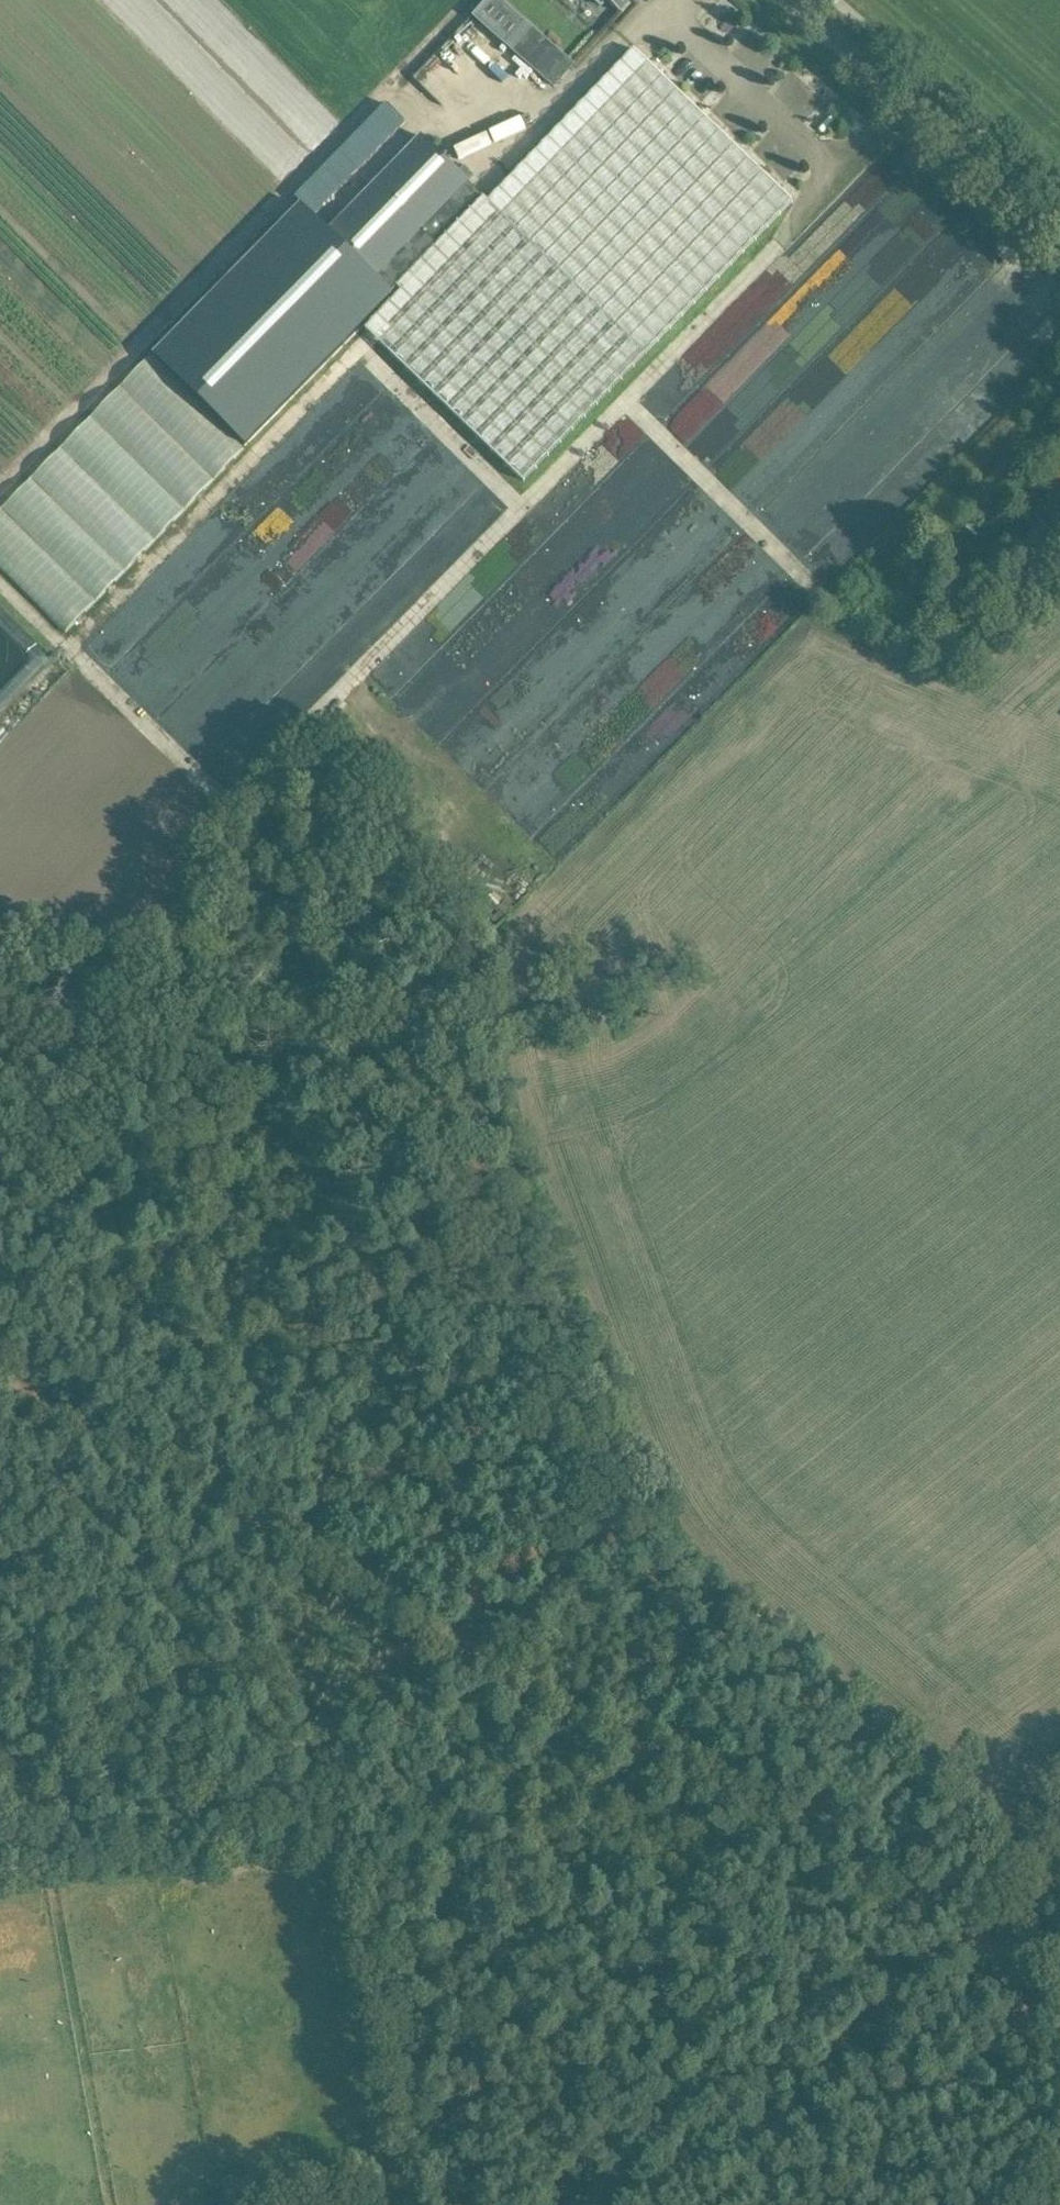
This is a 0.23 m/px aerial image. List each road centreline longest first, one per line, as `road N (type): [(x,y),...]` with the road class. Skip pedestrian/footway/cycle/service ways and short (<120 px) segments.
road 1 (tertiary): [(1059,234),(792,0)]

